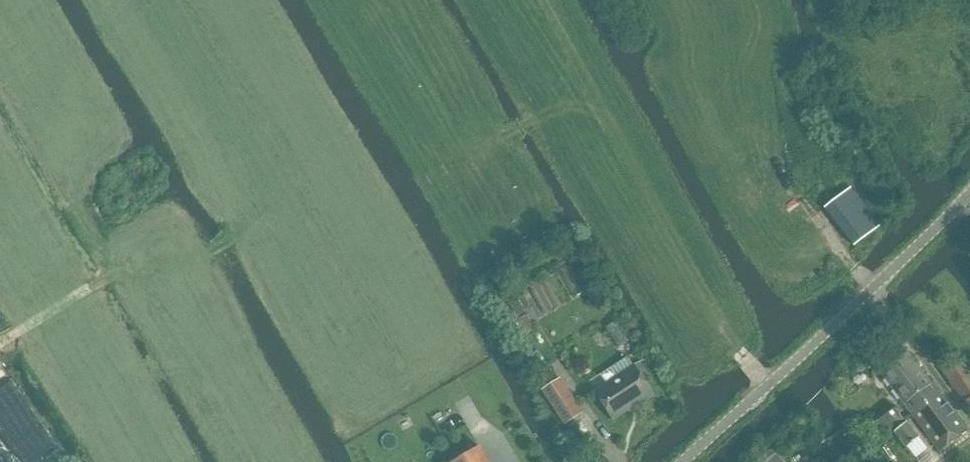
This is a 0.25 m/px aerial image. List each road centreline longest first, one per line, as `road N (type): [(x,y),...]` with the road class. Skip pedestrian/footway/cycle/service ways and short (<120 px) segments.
road 1 (track): [(339,0),(417,130),(494,140),(547,115),(591,132),(767,387)]
road 2 (unclassified): [(969,193),(684,461)]
road 3 (track): [(0,346),(133,260)]

